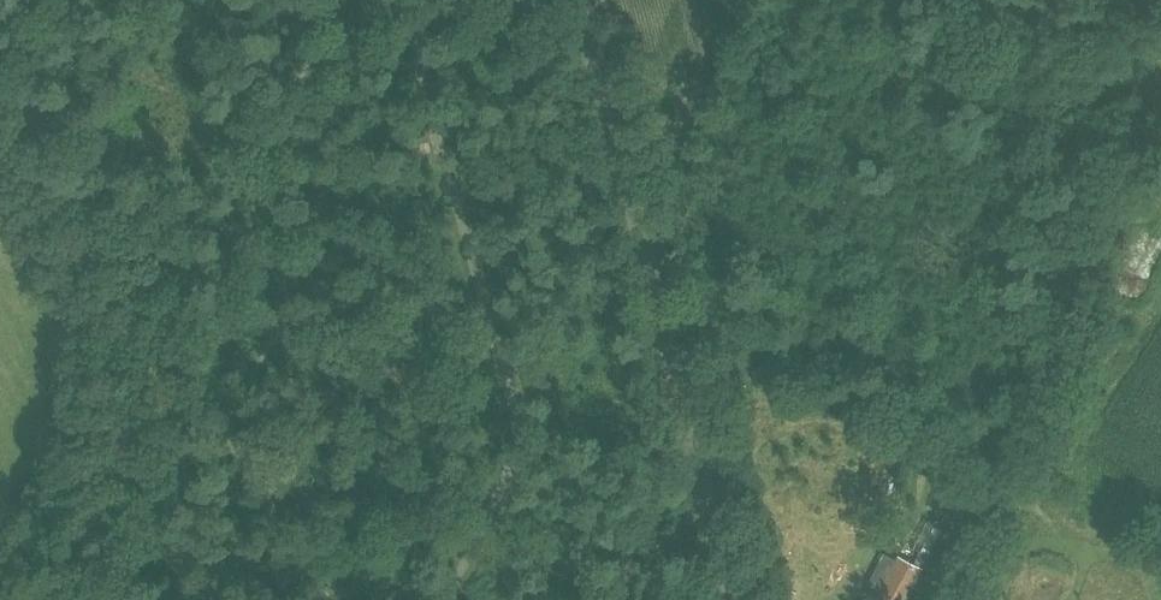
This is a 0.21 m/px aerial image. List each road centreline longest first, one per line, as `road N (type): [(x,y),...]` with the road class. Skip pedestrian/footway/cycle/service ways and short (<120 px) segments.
road 1 (unclassified): [(734,599),(581,0)]

